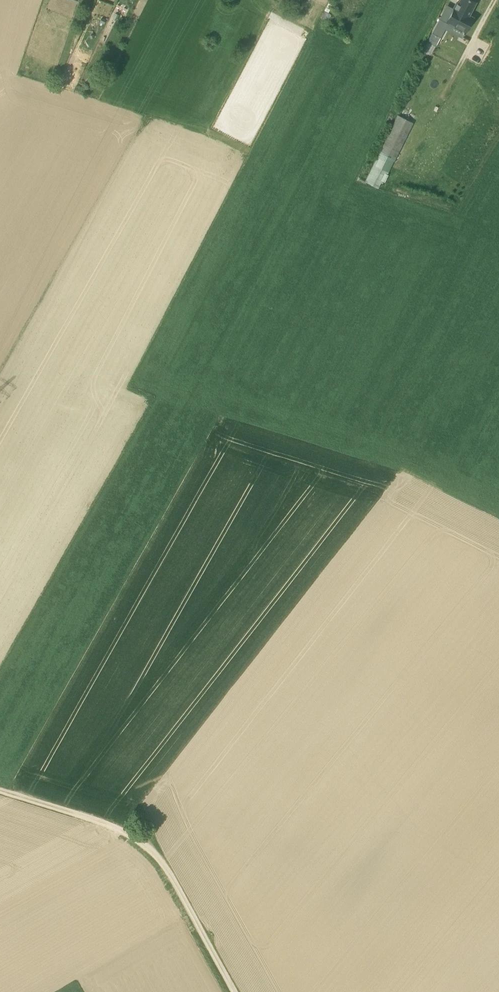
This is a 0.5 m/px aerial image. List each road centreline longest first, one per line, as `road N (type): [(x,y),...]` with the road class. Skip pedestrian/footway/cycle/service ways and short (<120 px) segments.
road 1 (track): [(0,794),(146,846),(233,991)]

